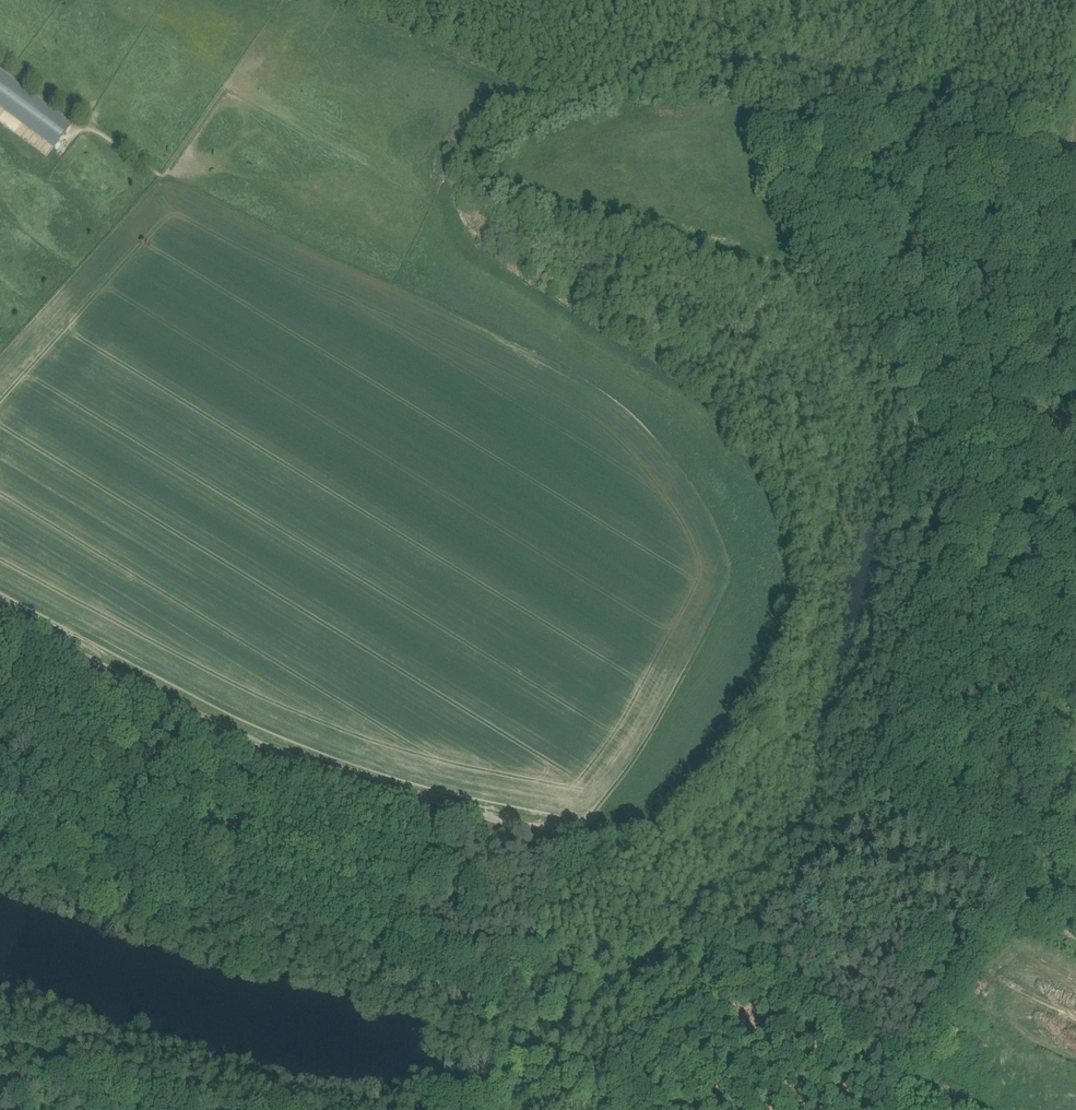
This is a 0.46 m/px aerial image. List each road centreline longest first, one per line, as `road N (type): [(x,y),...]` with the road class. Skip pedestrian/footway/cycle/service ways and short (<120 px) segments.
road 1 (track): [(0,603),(276,736),(414,786),(443,804),(432,831)]
road 2 (track): [(380,963),(215,899),(110,886),(59,857),(0,800)]

